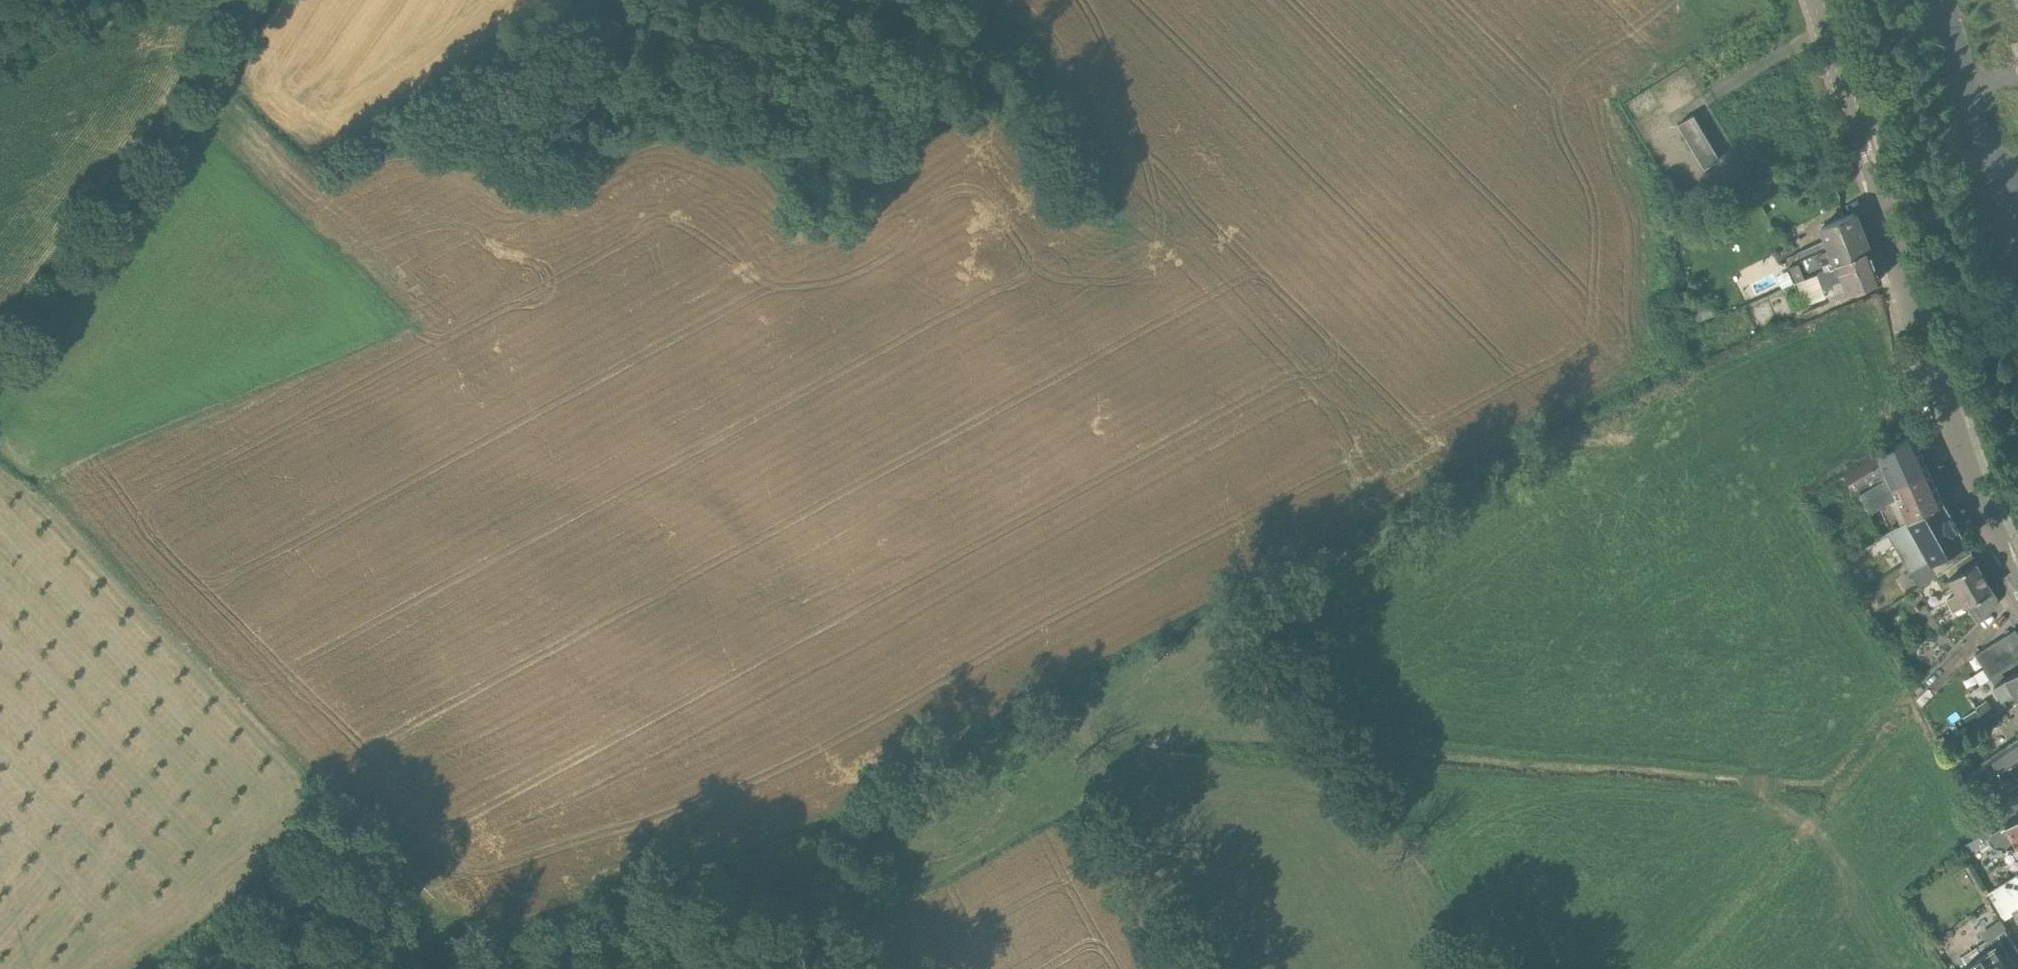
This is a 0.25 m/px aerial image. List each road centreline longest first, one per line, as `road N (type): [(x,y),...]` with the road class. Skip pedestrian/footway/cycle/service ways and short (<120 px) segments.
road 1 (unclassified): [(2017,580),(1944,406),(1812,0)]

